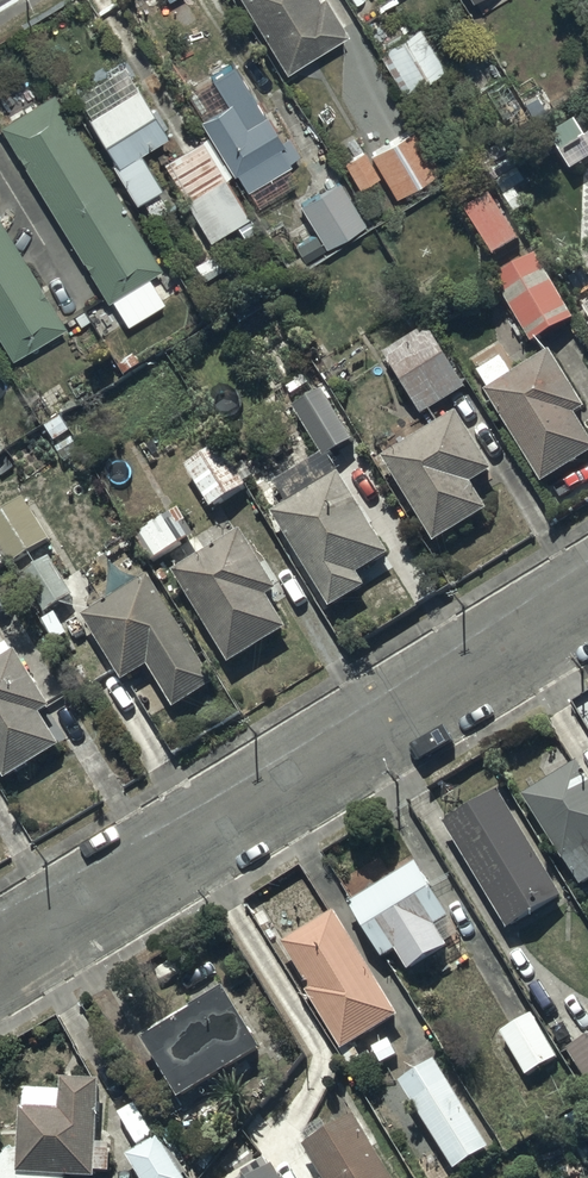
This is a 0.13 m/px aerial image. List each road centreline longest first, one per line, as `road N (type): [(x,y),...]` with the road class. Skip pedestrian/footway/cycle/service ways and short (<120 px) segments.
road 1 (residential): [(587,596),(0,954)]

